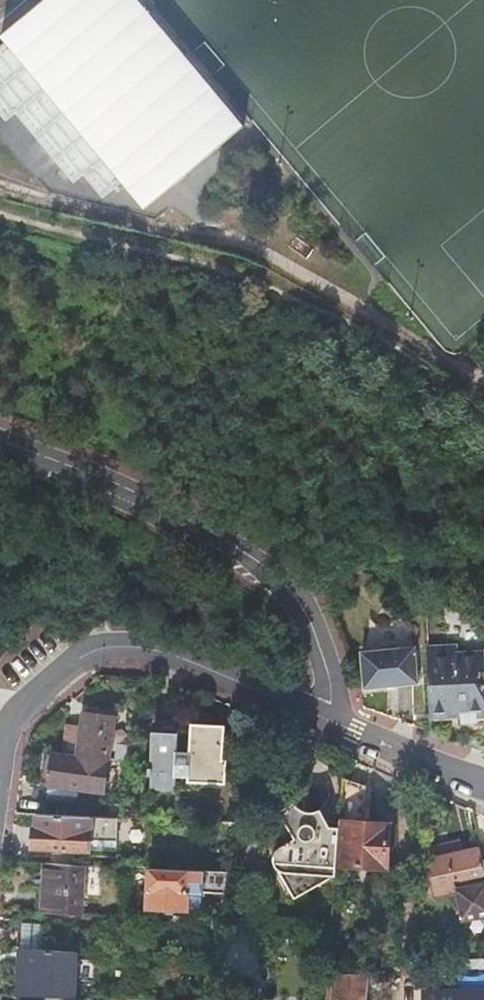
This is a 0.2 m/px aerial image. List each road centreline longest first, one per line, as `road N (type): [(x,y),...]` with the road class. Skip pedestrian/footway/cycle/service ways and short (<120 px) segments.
road 1 (residential): [(0,450),(99,486),(226,548),(293,598),(321,656),(329,705),(323,727)]
road 2 (residential): [(323,727),(162,655),(87,643),(29,684),(0,726)]
road 3 (residential): [(483,781),(323,727)]

